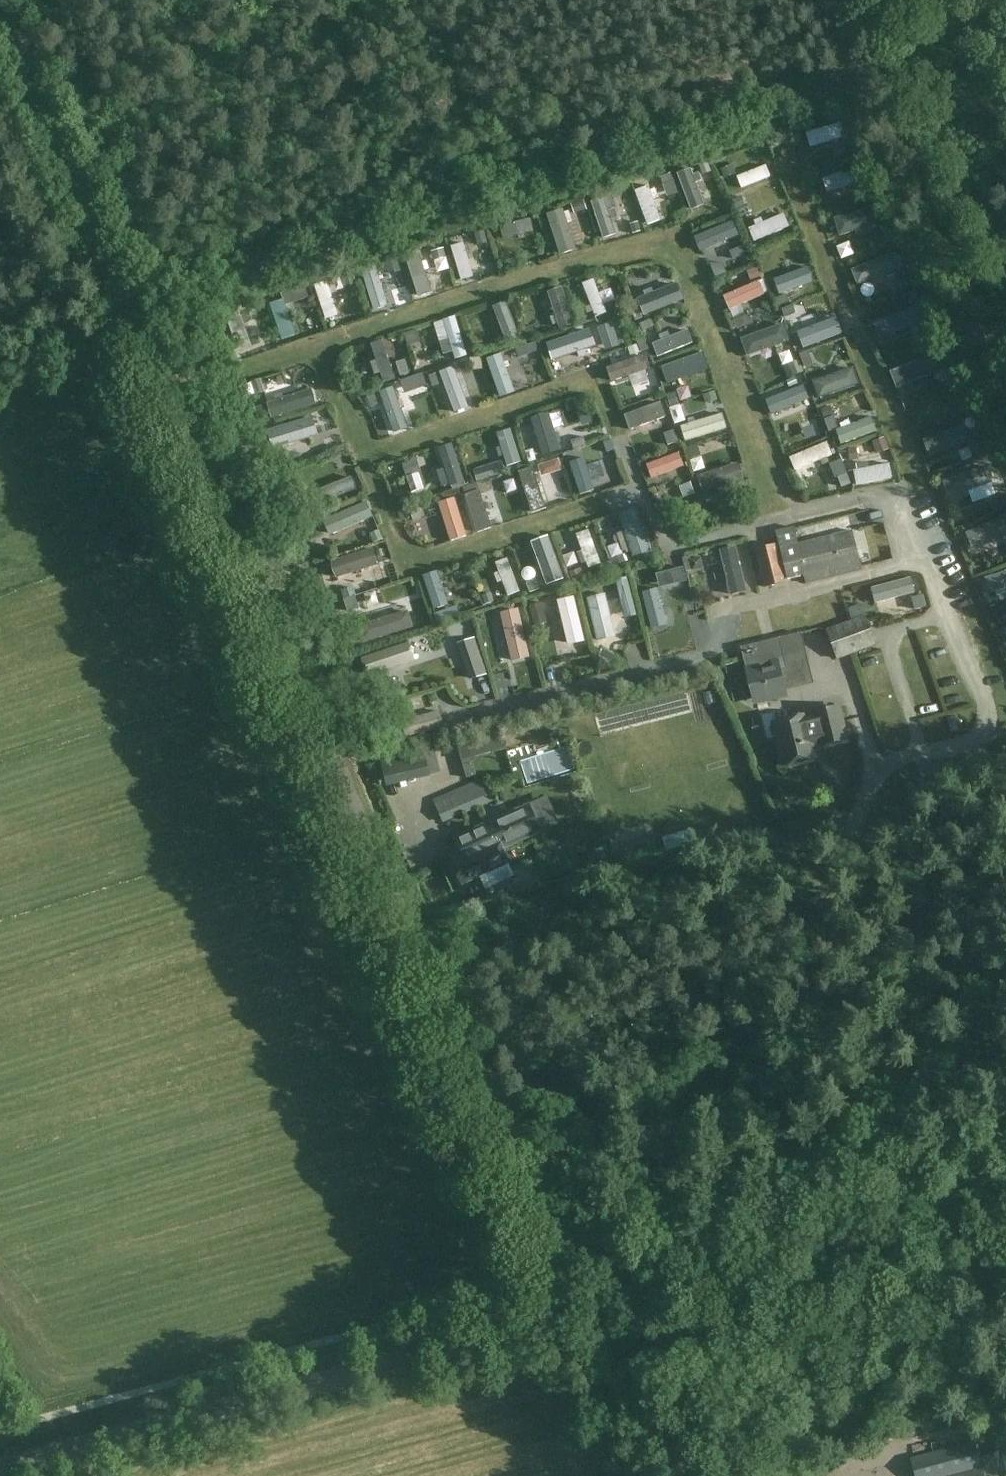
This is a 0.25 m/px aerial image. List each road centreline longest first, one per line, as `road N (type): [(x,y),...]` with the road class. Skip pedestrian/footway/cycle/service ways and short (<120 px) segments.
road 1 (track): [(938,1218),(830,909),(828,879),(878,775),(898,759),(981,738),(988,721),(902,487),(677,549),(661,538),(642,492),(416,565),(331,339),(682,238)]
road 2 (unclassified): [(576,1312),(0,10)]
road 3 (tertiary): [(0,1466),(576,1312)]
road 4 (tertiary): [(576,1312),(1005,1199)]
road 5 (track): [(642,492),(597,379),(373,452)]
road 6 (track): [(902,487),(918,481),(793,183)]
road 7 (track): [(682,238),(779,521)]
road 8 (track): [(650,1475),(593,1307)]

